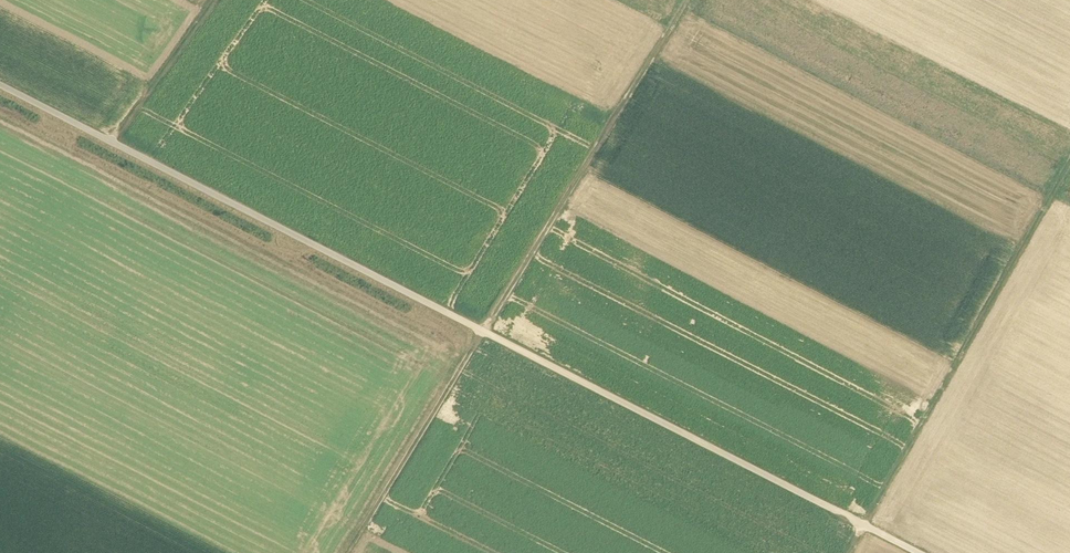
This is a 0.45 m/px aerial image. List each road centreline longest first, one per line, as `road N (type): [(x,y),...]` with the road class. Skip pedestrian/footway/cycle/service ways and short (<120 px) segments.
road 1 (track): [(0,89),(908,552)]
road 2 (track): [(359,552),(690,0)]
road 3 (track): [(1069,159),(849,552)]
road 4 (track): [(225,0),(118,149)]

